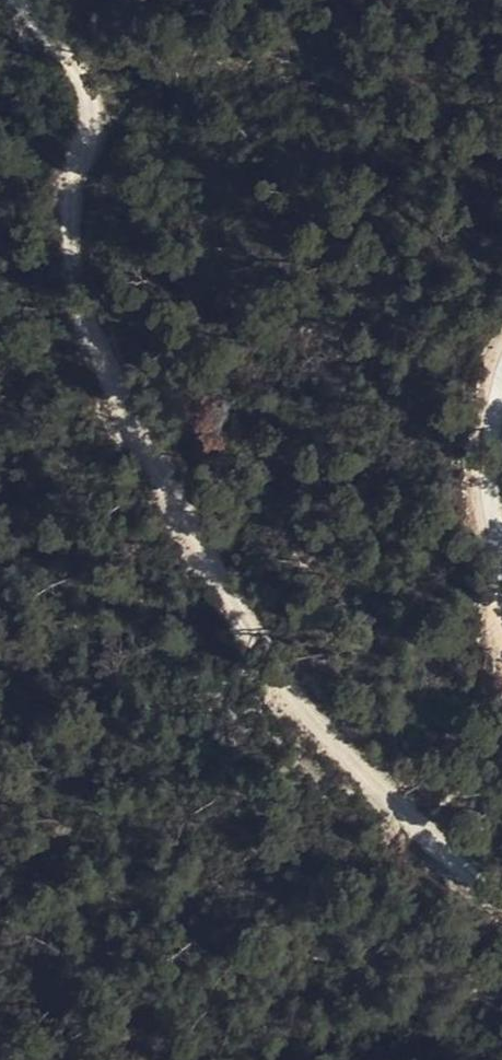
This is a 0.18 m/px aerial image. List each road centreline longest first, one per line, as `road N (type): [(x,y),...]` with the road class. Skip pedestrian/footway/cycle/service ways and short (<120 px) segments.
road 1 (track): [(501,898),(424,840),(265,663),(99,357),(70,245),(90,131),(72,66),(24,0)]
road 2 (track): [(501,609),(492,583),(486,452),(501,391)]

